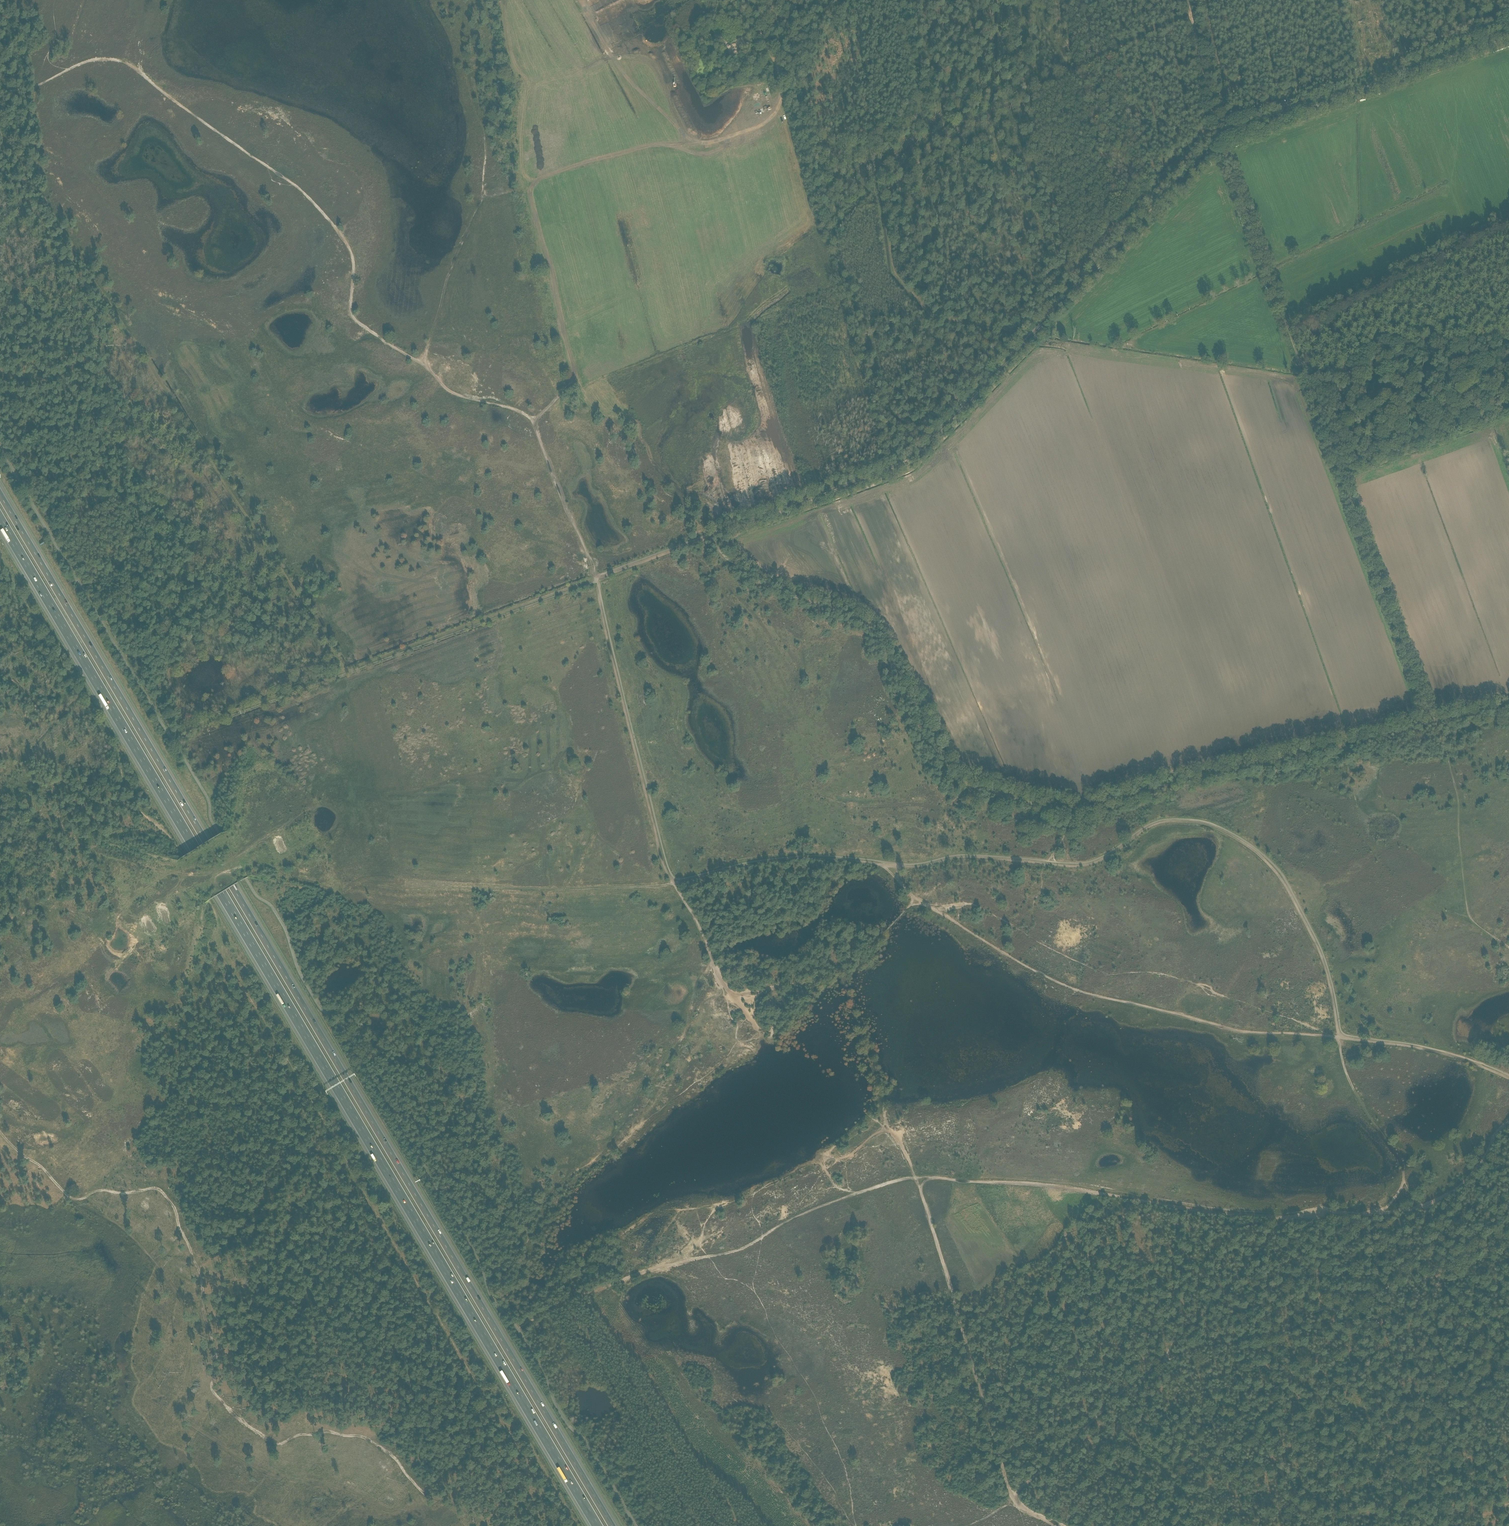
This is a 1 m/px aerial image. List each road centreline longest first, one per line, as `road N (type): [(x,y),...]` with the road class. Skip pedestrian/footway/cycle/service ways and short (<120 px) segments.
road 1 (motorway): [(612,1525),(0,495)]
road 2 (motorway): [(0,519),(597,1525)]
road 3 (track): [(1508,705),(1075,808),(1046,804),(962,780),(863,622),(756,581),(705,536)]
road 4 (track): [(1508,948),(1468,916),(1455,780),(1221,143)]
road 5 (track): [(1288,1216),(1209,1213),(1030,1183),(903,1179),(800,1215),(740,1249),(640,1273),(516,1327)]
road 6 (track): [(596,579),(531,420),(448,390),(354,319),(353,259),(317,207),(133,66),(98,59),(68,70)]
road 7 (track): [(596,579),(913,459),(1221,143)]
road 8 (track): [(221,940),(563,1525)]
road 9 (track): [(342,671),(0,129)]
road 10 (track): [(1340,1038),(1325,971),(1284,882),(1237,840),(1201,825),(1147,830),(1101,861),(1076,867),(882,865)]
road 11 (track): [(80,1203),(100,1190),(157,1188),(174,1207),(202,1277),(217,1367),(211,1387),(242,1422),(276,1445),(326,1432),(366,1438),(422,1491)]
road 12 (track): [(80,1203),(135,1239),(183,1301),(190,1319),(183,1416),(189,1425),(269,1473),(345,1487),(388,1510),(422,1491)]
road 13 (track): [(913,896),(1031,971),(1089,995),(1243,1033),(1328,1036)]
road 14 (track): [(221,940),(209,901),(168,835),(131,797),(118,754),(4,557)]
road 15 (track): [(1012,1497),(919,1187),(889,1130)]
road 16 (track): [(595,582),(659,851),(676,883)]
road 17 (track): [(1221,143),(1508,36)]
road 18 (track): [(342,671),(594,579)]
road 19 (track): [(1508,221),(1289,332)]
road 20 (track): [(422,363),(450,267),(483,206),(527,208)]
road 21 (track): [(676,883),(478,887),(489,890)]
road 22 (track): [(882,865),(799,859),(676,883)]
road 23 (track): [(1166,1360),(1012,1497)]
road 24 (track): [(1340,1038),(1351,1084),(1403,1168),(1404,1182),(1383,1213)]
road 25 (track): [(1166,1360),(1289,1330),(1320,1309),(1347,1310)]
road 26 (track): [(1288,1216),(1166,1360)]
road 27 (track): [(169,735),(342,671)]
road 28 (track): [(1508,410),(1340,469)]
road 29 (track): [(1508,1079),(1415,1047),(1340,1038)]
road 30 (track): [(1221,143),(1188,0)]
road 31 (track): [(1427,1205),(1466,1181),(1508,1119)]

